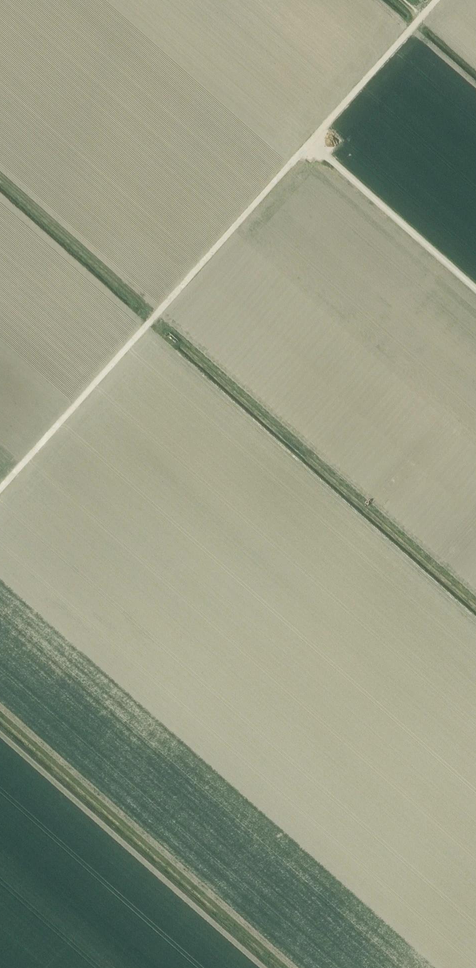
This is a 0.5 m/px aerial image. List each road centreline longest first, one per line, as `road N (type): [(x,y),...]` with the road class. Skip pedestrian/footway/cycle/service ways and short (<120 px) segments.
road 1 (track): [(311,141),(155,316)]
road 2 (track): [(155,316),(0,490)]
road 3 (track): [(475,288),(311,141)]
road 4 (track): [(436,0),(311,141)]

